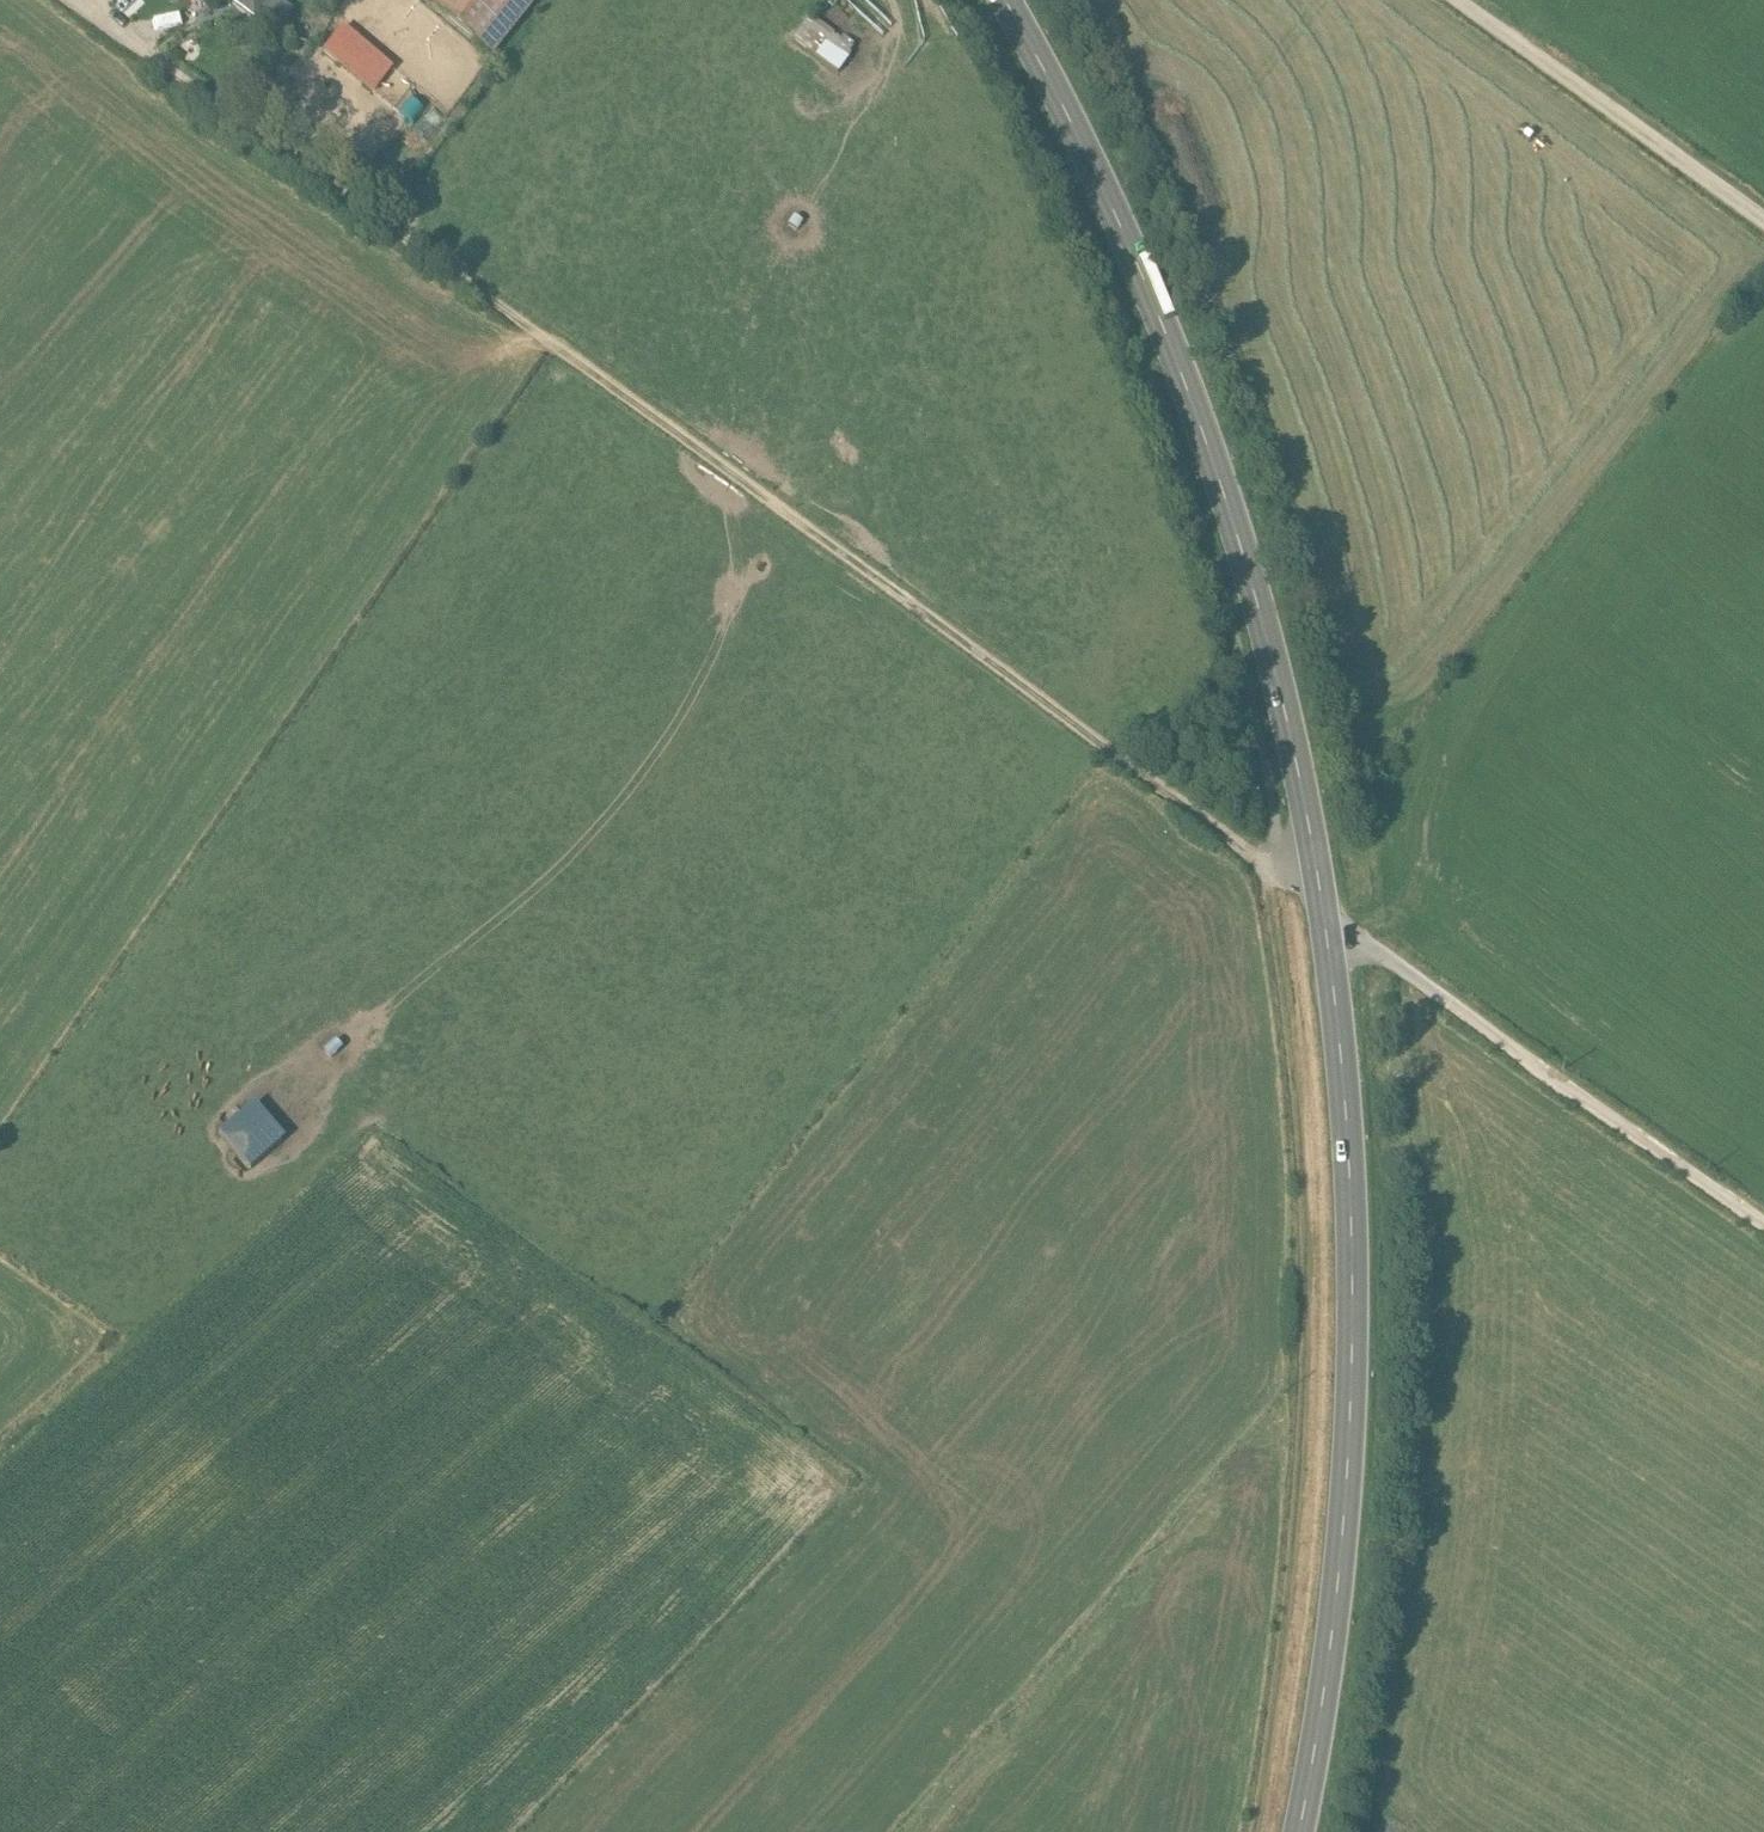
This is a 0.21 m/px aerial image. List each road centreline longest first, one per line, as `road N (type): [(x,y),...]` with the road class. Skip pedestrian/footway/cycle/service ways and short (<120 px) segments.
road 1 (secondary): [(1005,0),(1117,211),(1193,393),(1267,637),(1328,918),(1342,1065),(1349,1459),(1302,1831)]
road 2 (track): [(318,176),(1328,918),(1763,1226)]
road 3 (track): [(0,1474),(377,1145),(851,1487),(507,1831)]
road 4 (track): [(1265,872),(1291,1057),(1306,1297),(1287,1601),(1252,1831)]
road 5 (track): [(1458,0),(1763,220)]

